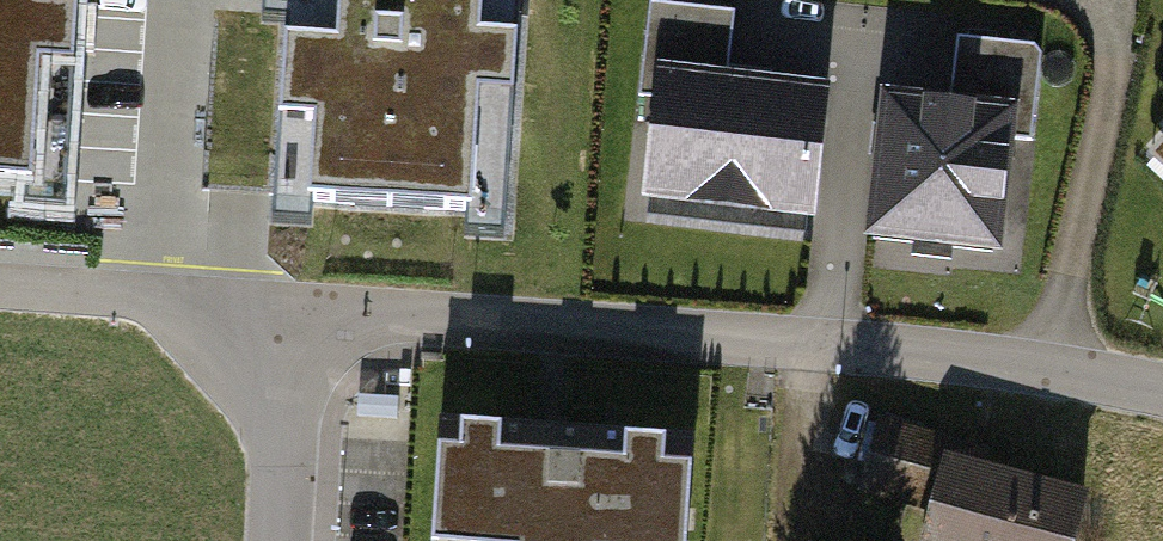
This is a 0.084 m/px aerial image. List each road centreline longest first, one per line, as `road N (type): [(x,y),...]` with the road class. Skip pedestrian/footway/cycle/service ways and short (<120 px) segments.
road 1 (residential): [(1162,390),(1038,363),(831,344),(292,310)]
road 2 (residential): [(292,310),(0,285)]
road 3 (residential): [(278,540),(292,310)]

